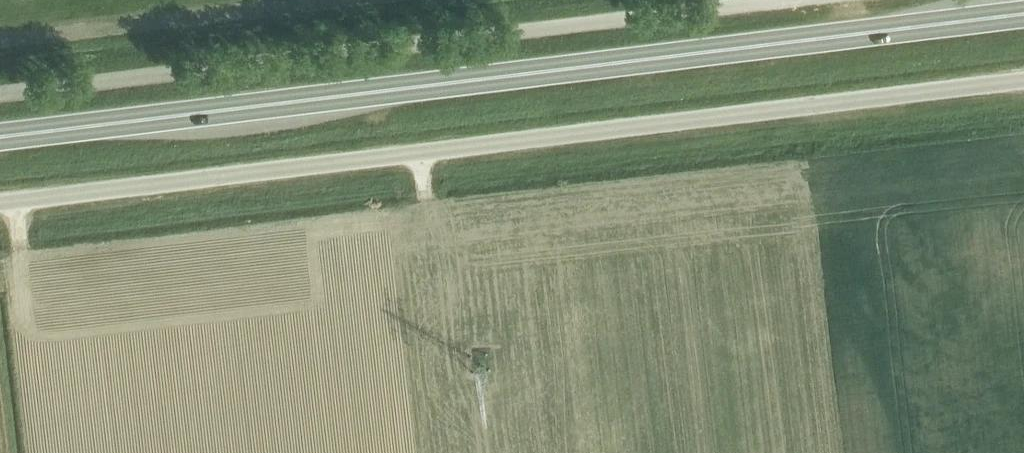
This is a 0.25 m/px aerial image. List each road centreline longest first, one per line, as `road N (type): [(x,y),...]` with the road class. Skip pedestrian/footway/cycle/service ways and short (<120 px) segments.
road 1 (trunk): [(0,137),(1023,14)]
road 2 (unclassified): [(0,203),(1023,80)]
road 3 (unclassified): [(0,94),(774,0)]

